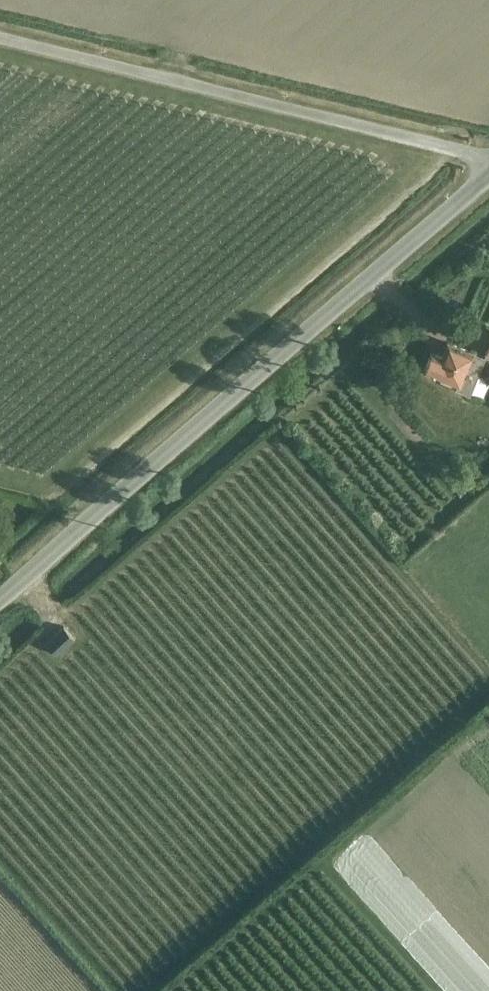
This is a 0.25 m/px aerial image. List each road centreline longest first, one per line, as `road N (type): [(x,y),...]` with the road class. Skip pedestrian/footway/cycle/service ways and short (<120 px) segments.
road 1 (unclassified): [(0,603),(488,169)]
road 2 (unclassified): [(488,167),(0,40)]

